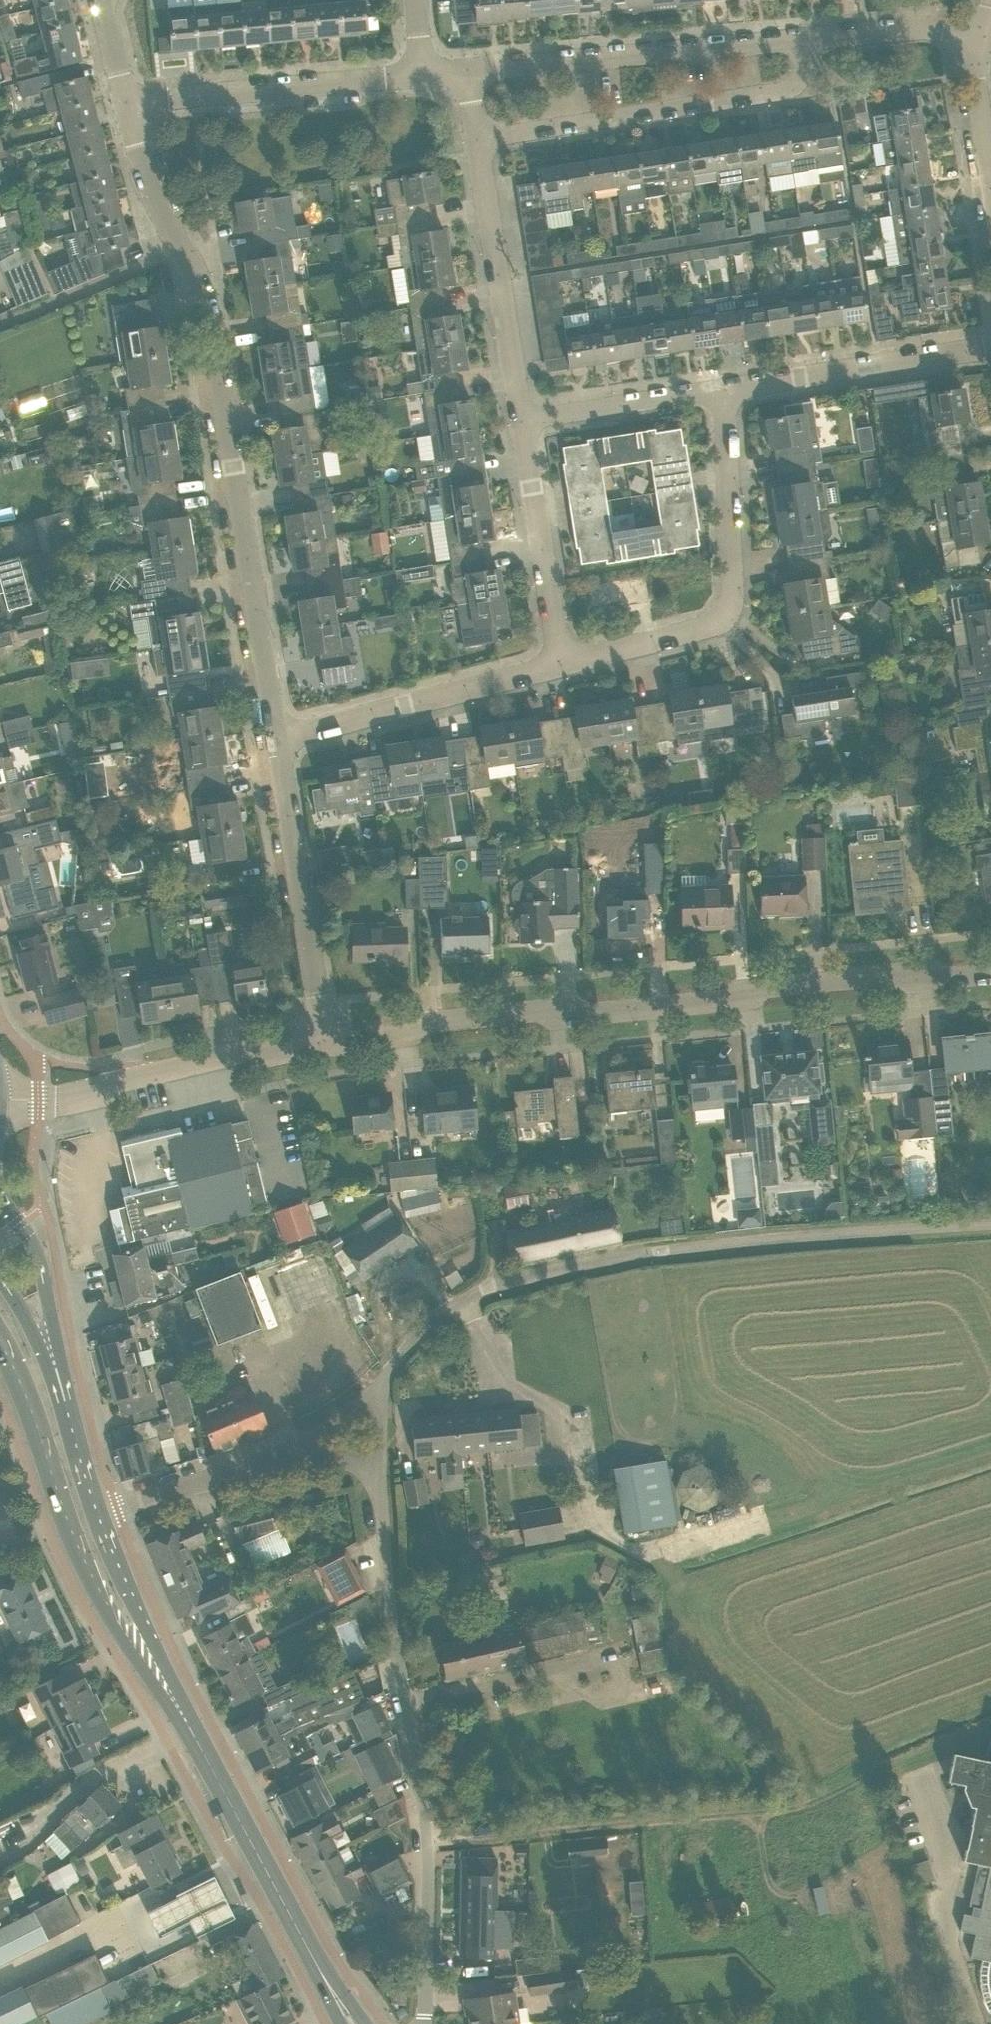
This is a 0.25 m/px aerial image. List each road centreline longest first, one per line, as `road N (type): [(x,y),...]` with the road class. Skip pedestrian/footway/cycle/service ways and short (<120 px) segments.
road 1 (unclassified): [(323,1038),(990,953)]
road 2 (residential): [(380,1389),(448,1316),(497,1286),(690,1249),(990,1224)]
road 3 (residential): [(278,736),(219,379),(188,259),(154,206),(126,104)]
road 4 (unclassified): [(423,2023),(429,1954),(411,1709),(375,1478)]
road 5 (secondary): [(346,2017),(146,1656)]
road 6 (unclassified): [(559,664),(704,628),(726,610),(726,389)]
road 7 (residential): [(478,138),(777,99),(804,74),(805,41)]
road 8 (secondary): [(0,1344),(89,1580),(146,1656)]
road 9 (residential): [(468,70),(805,41)]
road 10 (unclassified): [(0,1105),(323,1038)]
road 11 (unclassified): [(323,1038),(278,736)]
road 12 (residential): [(126,104),(422,73)]
road 13 (unclassified): [(278,736),(559,664)]
road 14 (residential): [(520,419),(478,138)]
road 15 (unclassified): [(726,389),(990,345)]
road 16 (residential): [(559,664),(520,419)]
road 17 (residential): [(94,1515),(302,1438)]
road 18 (unclassified): [(520,419),(726,389)]
road 19 (tertiary): [(55,1390),(42,1274),(0,1193)]
road 20 (residential): [(805,41),(949,23),(980,28)]
road 21 (residential): [(990,183),(980,28)]
road 22 (secondary): [(146,1656),(94,1515)]
road 23 (secondary): [(94,1515),(55,1390)]
road 24 (secondary): [(55,1390),(0,1283)]

